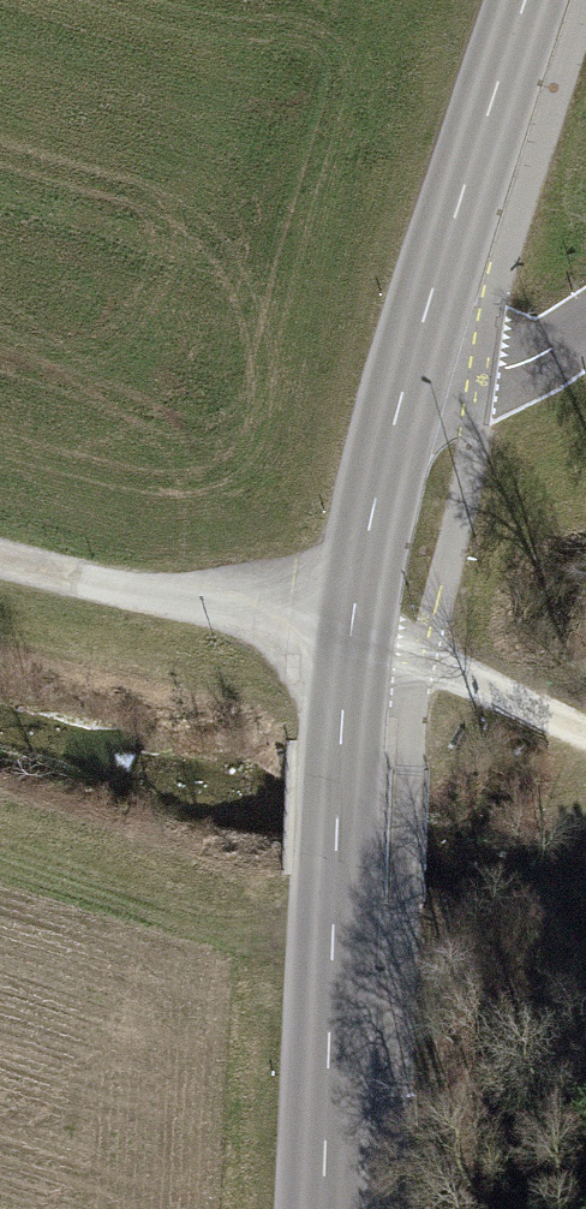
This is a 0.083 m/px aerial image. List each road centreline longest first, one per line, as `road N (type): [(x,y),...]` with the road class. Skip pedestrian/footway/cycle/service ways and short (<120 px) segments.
road 1 (tertiary): [(323,1208),(350,645),(366,535),(414,350)]
road 2 (track): [(423,662),(0,558)]
road 3 (tertiary): [(414,350),(526,0)]
road 4 (unclassified): [(585,326),(539,356),(497,369),(414,350)]
road 5 (track): [(585,731),(423,662)]

